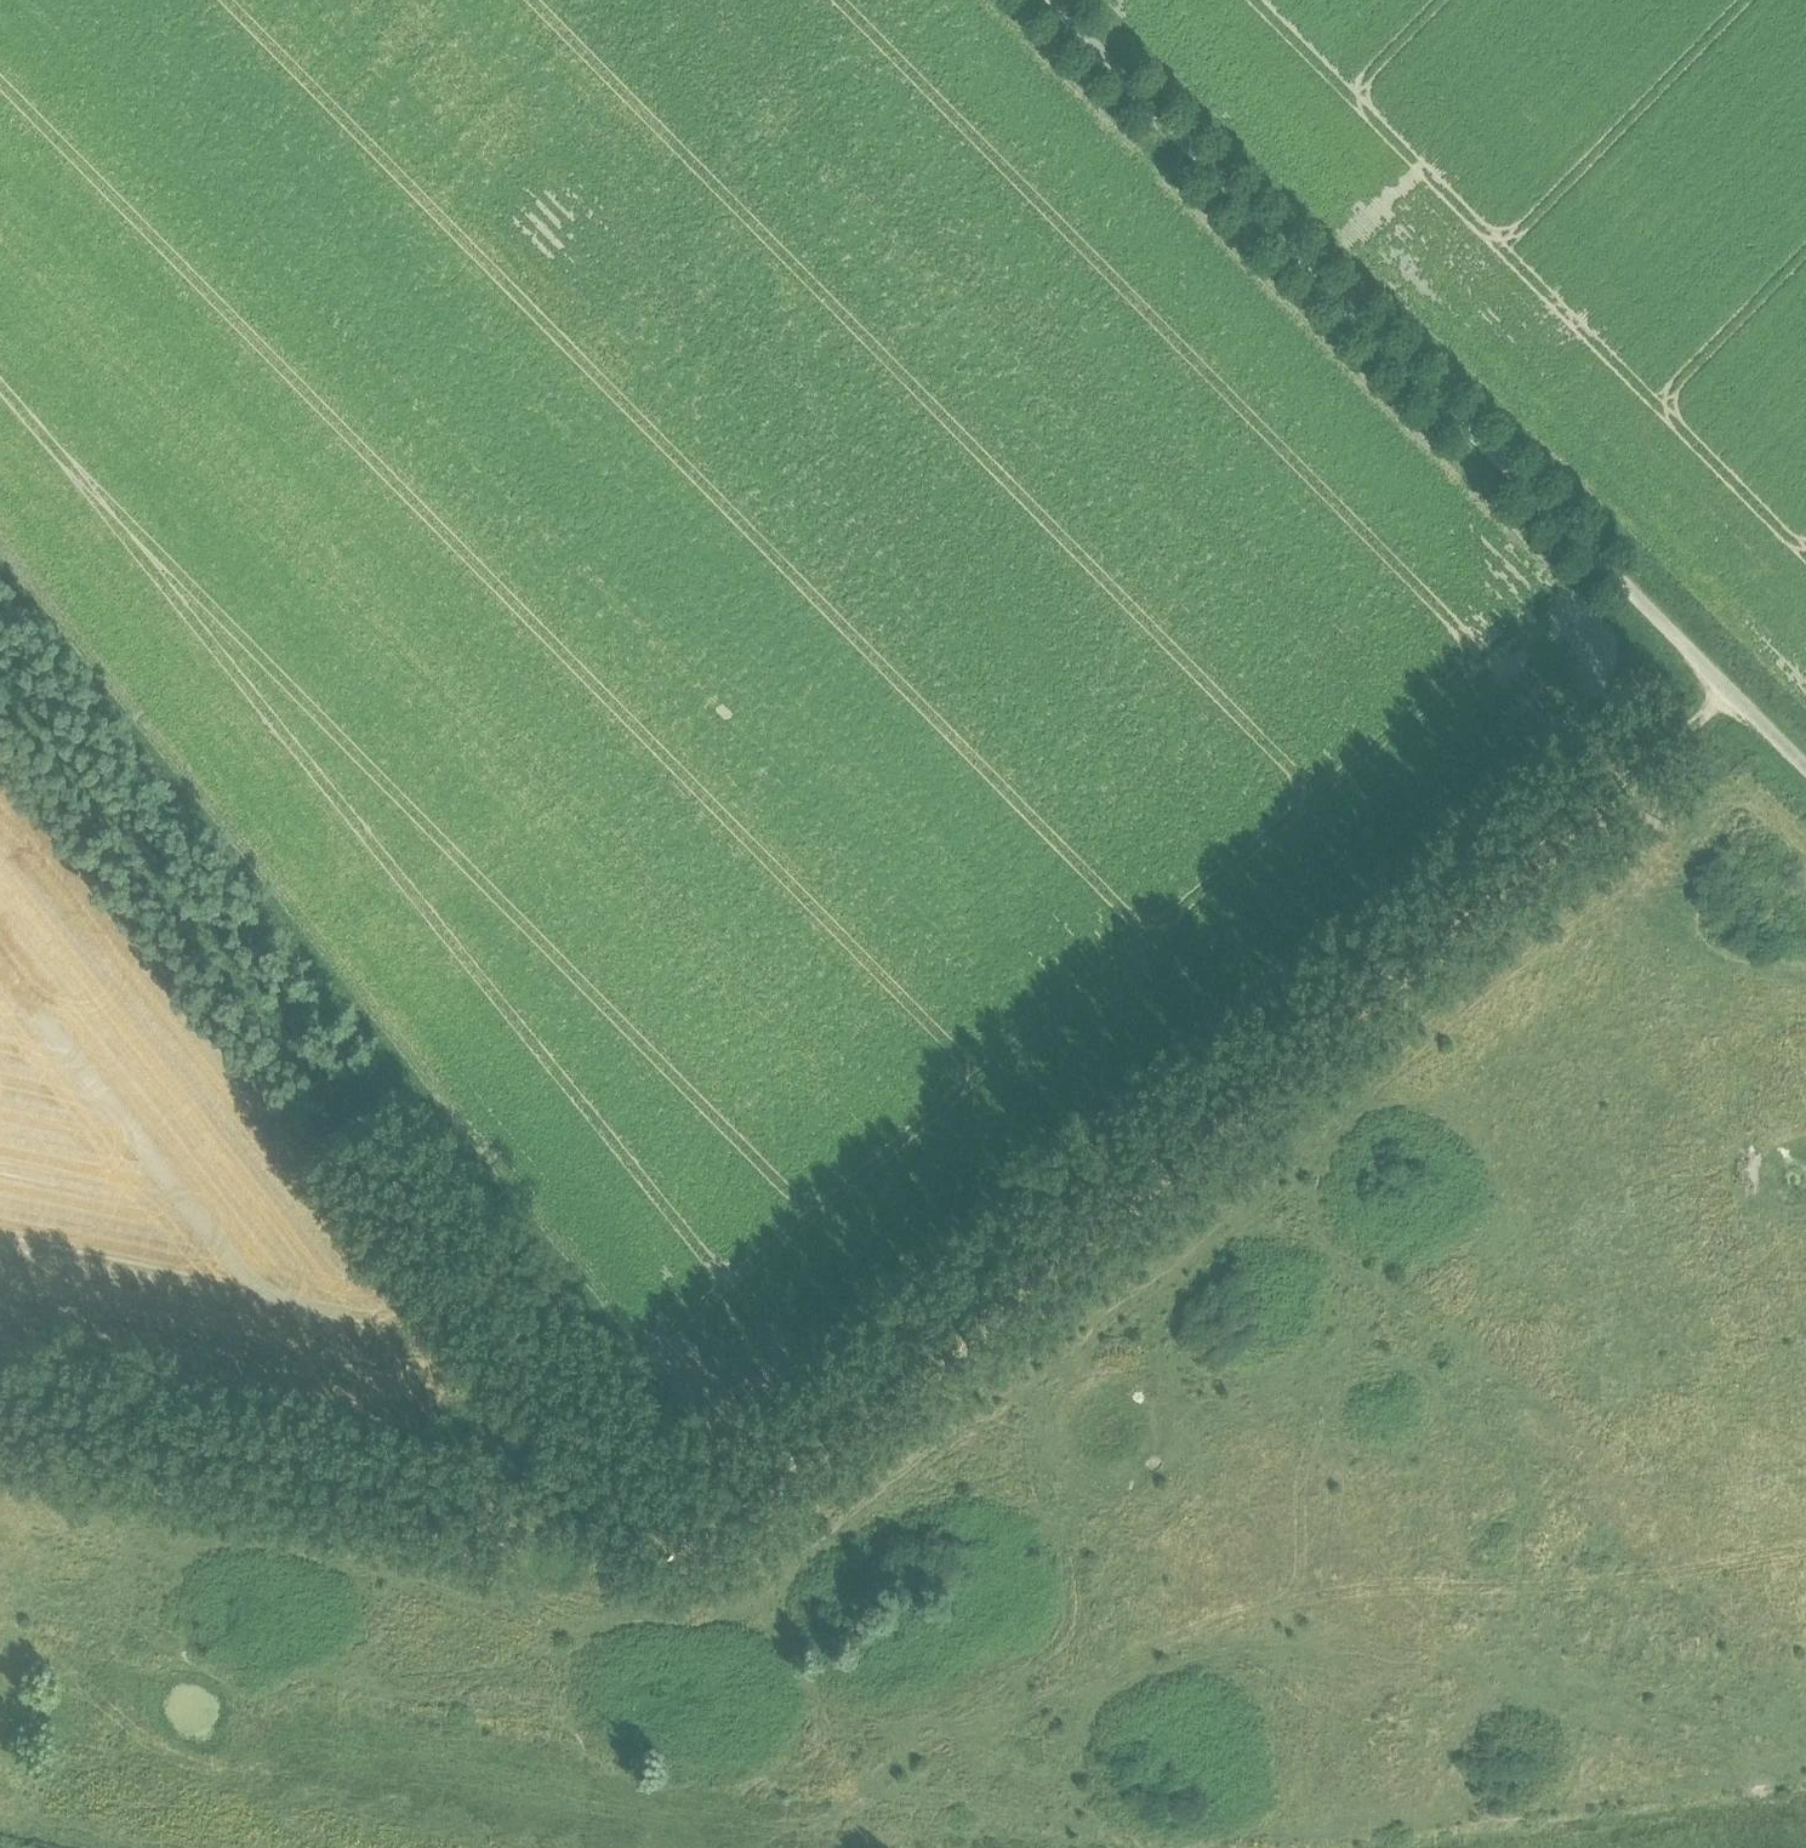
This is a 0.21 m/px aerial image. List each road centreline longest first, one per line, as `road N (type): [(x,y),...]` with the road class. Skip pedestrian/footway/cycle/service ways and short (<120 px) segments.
road 1 (unclassified): [(1051,0),(1208,170),(1805,765)]

